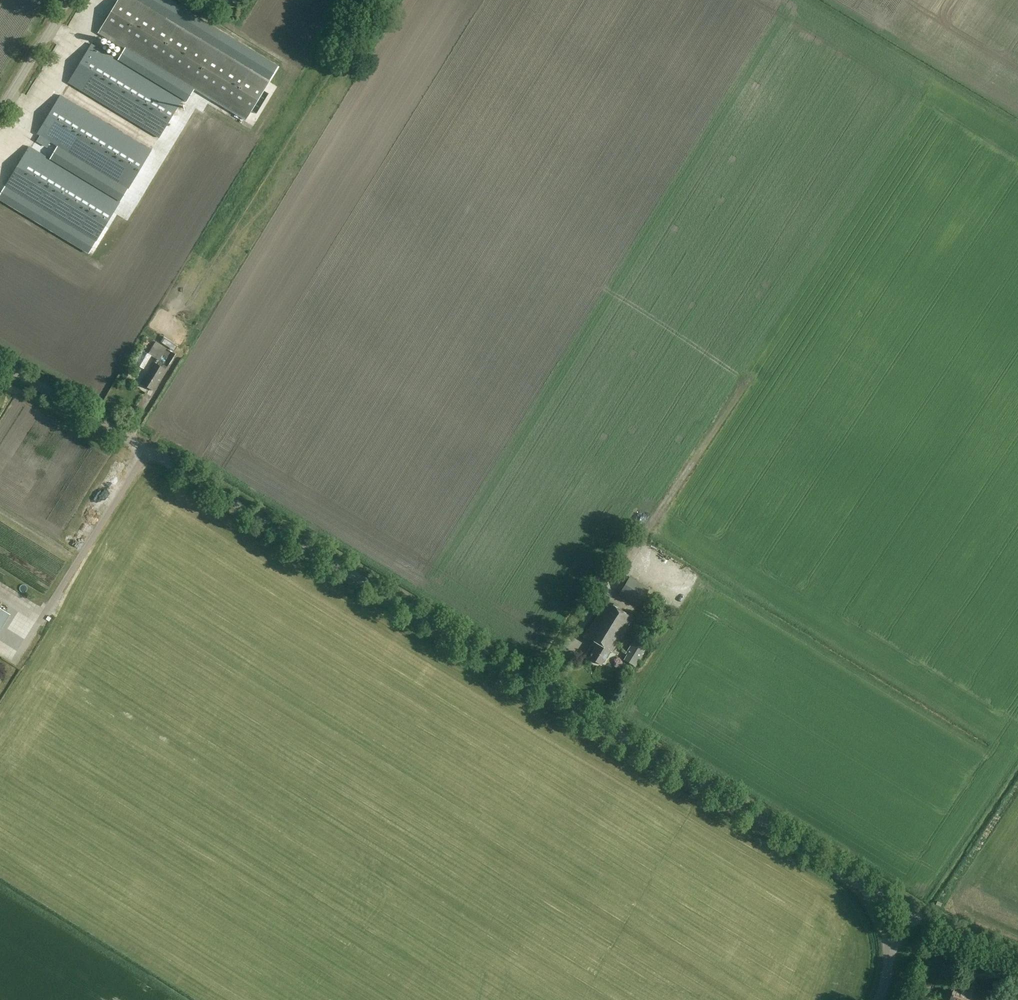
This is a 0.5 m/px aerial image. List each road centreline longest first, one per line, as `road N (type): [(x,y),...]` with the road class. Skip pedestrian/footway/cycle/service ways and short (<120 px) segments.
road 1 (tertiary): [(862,884),(0,362)]
road 2 (tertiary): [(0,110),(67,0)]

